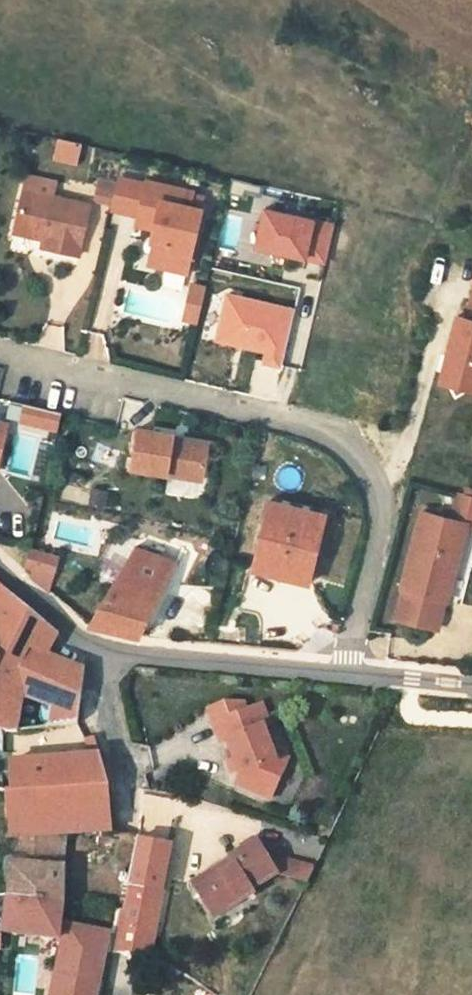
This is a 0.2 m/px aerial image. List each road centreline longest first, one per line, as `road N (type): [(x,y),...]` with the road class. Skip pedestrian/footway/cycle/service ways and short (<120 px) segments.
road 1 (residential): [(0,355),(328,432),(366,466),(382,506),(346,674)]
road 2 (residential): [(346,674),(103,647),(72,631),(0,569)]
road 3 (residential): [(471,684),(346,674)]

